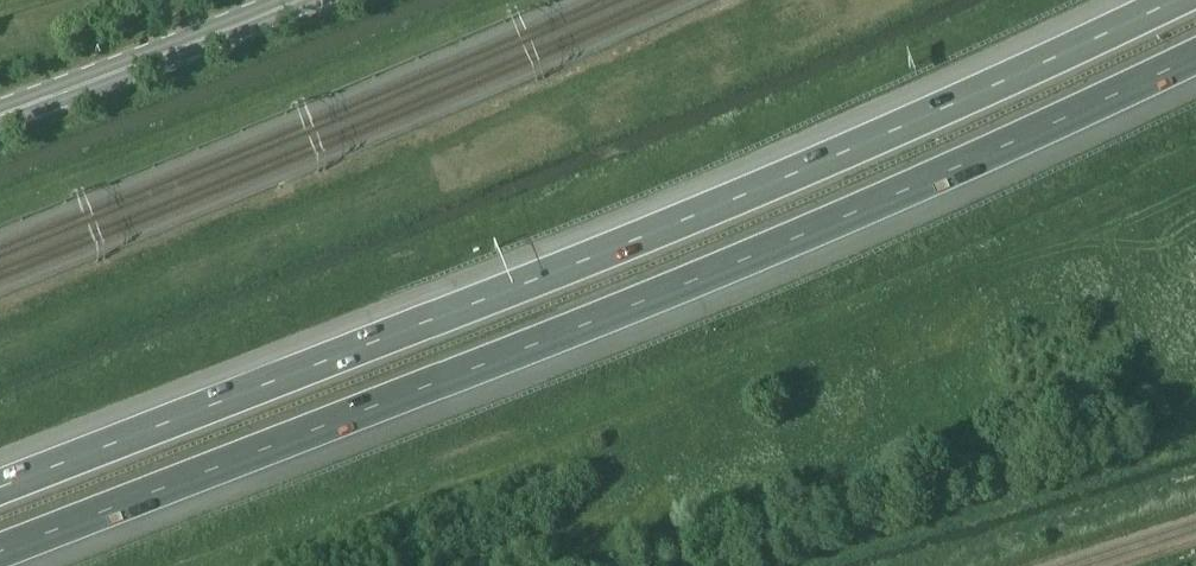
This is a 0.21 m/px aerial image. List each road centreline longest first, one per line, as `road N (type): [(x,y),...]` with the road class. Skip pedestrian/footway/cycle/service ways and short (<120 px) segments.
road 1 (motorway): [(0,552),(619,311),(1195,56)]
road 2 (motorway): [(1177,0),(718,206),(0,488)]
road 3 (secondary): [(0,118),(305,0)]

